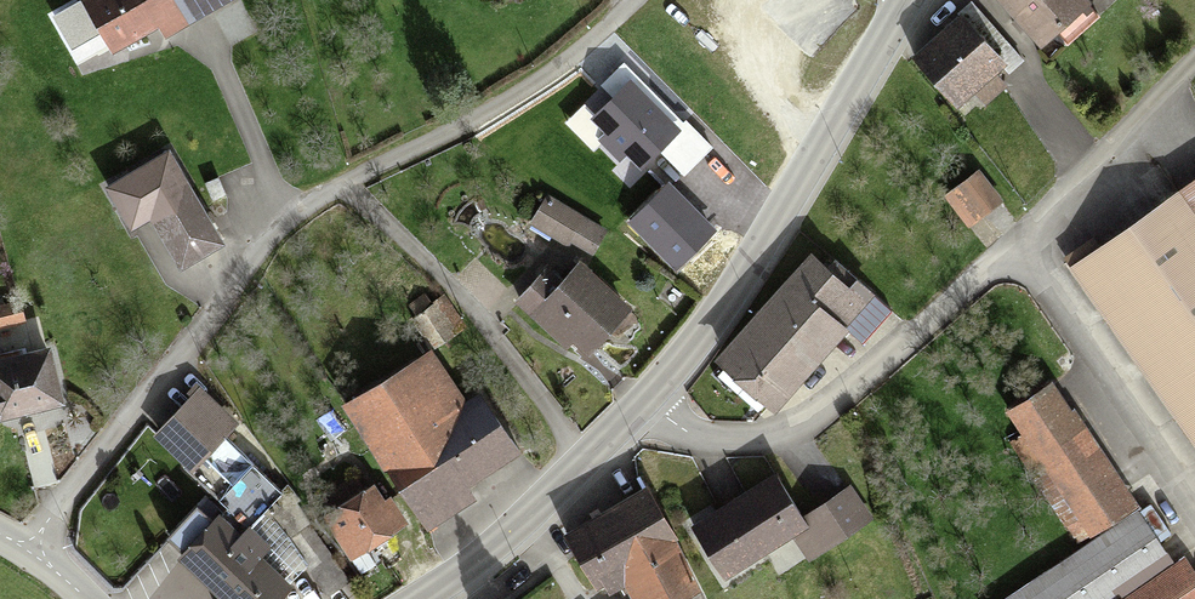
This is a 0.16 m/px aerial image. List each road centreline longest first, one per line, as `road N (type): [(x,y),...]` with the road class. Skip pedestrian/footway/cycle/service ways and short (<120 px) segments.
road 1 (residential): [(40,559),(67,498),(277,231),(318,198),(556,76),(635,0)]
road 2 (trunk): [(1114,0),(1194,550)]
road 3 (secondary): [(906,0),(786,209),(646,403)]
road 4 (residential): [(1025,241),(809,421),(769,435),(688,433),(646,403)]
road 5 (residential): [(1025,241),(1194,509)]
road 6 (secondary): [(646,403),(499,541),(418,598)]
road 7 (residential): [(1194,67),(1025,241)]

